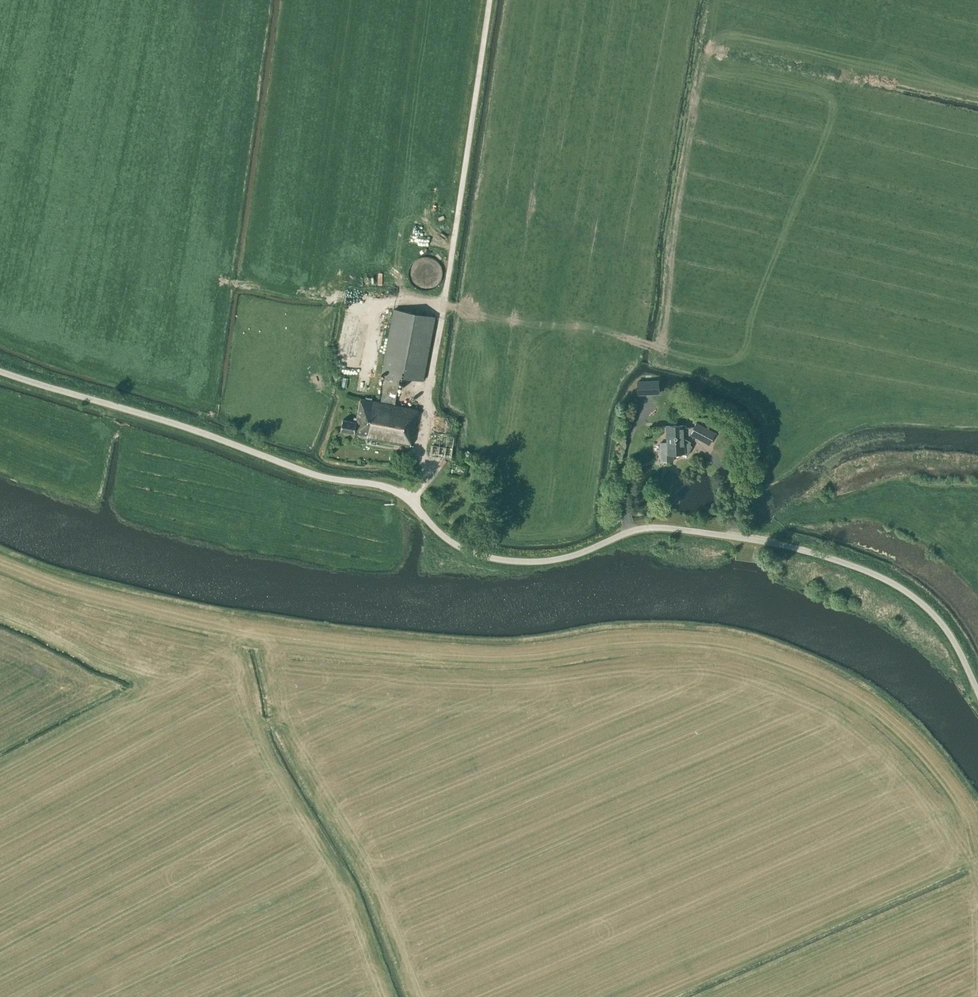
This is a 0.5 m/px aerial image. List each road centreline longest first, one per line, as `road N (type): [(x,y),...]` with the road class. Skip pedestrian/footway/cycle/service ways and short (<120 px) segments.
road 1 (unclassified): [(0,372),(311,474),(382,486),(456,545),(495,559),(560,559),(648,528),(836,560),(882,578),(930,612),(977,693)]
road 2 (track): [(444,304),(488,0)]

